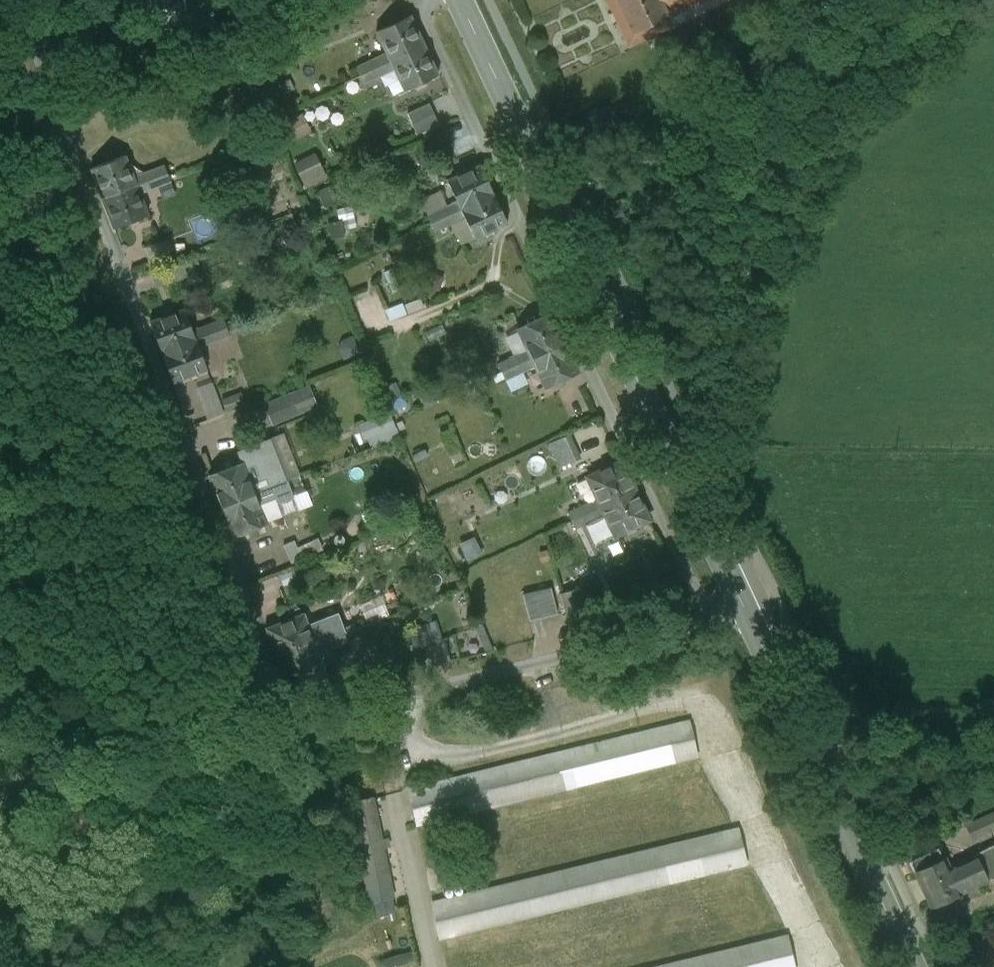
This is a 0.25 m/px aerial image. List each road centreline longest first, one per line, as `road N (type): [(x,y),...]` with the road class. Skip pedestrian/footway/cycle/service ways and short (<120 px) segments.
road 1 (residential): [(296,720),(9,0)]
road 2 (primary): [(744,603),(461,0)]
road 3 (unclassified): [(744,603),(689,628),(296,720)]
road 4 (primary): [(916,966),(744,603)]
road 5 (unclassified): [(296,720),(0,790)]

